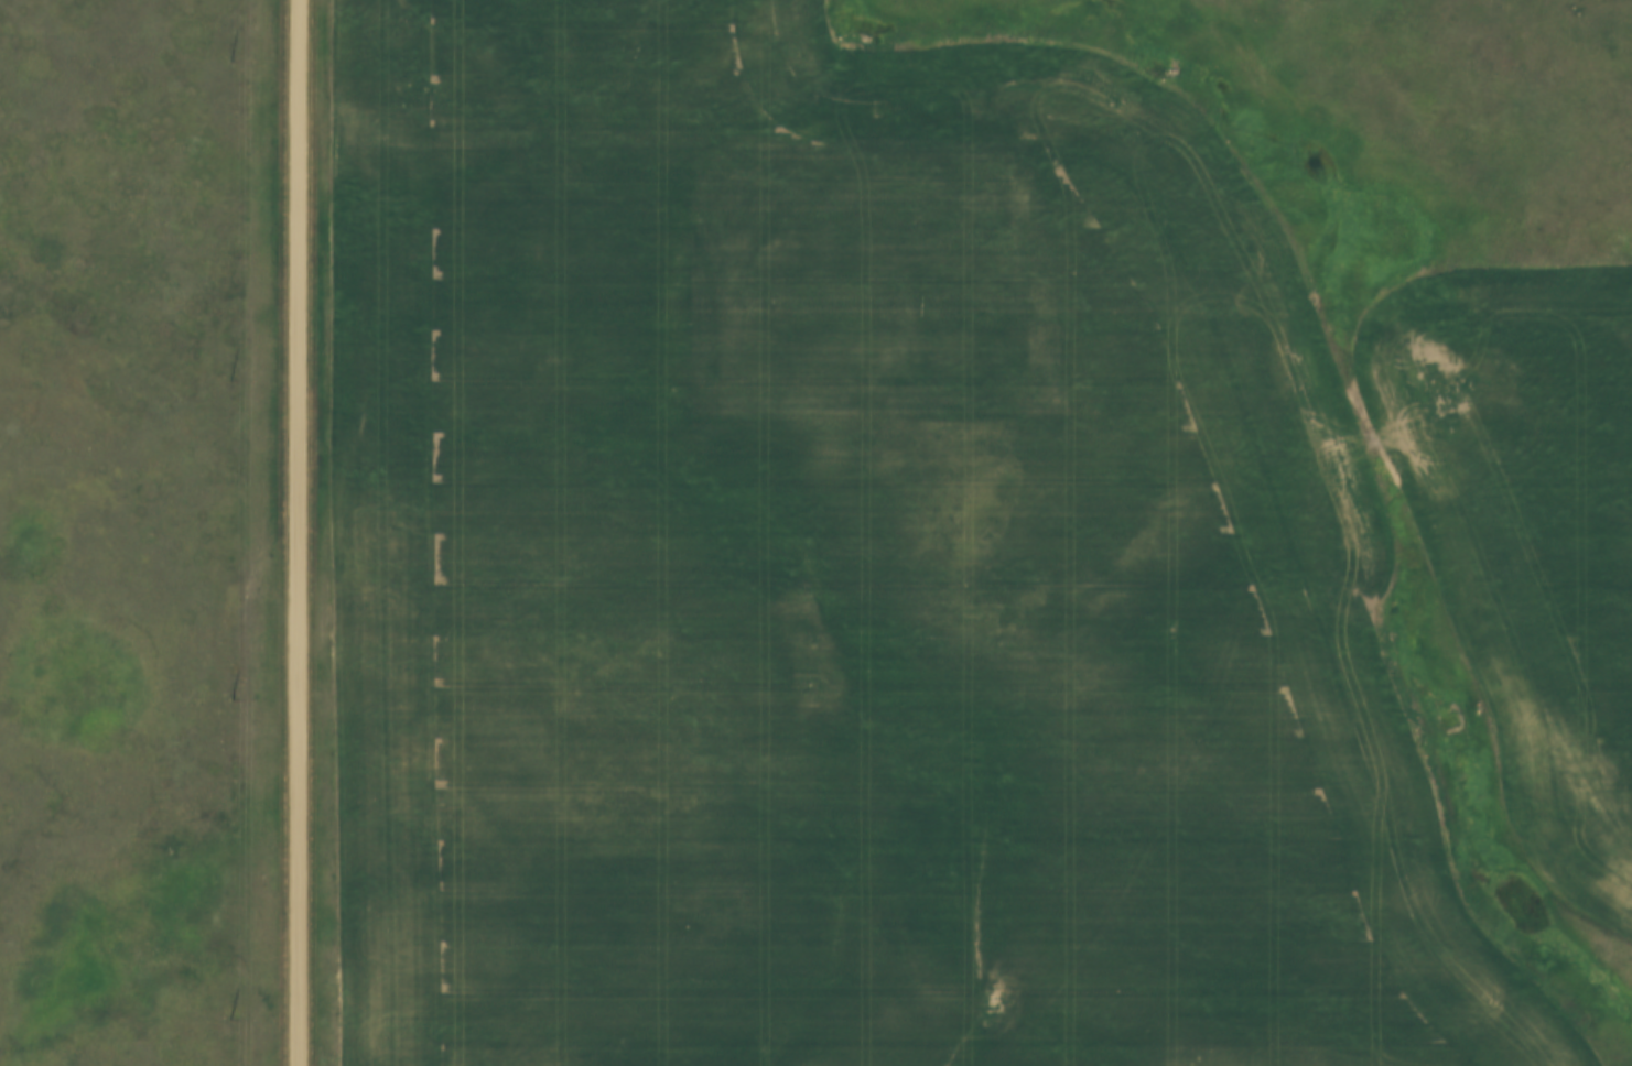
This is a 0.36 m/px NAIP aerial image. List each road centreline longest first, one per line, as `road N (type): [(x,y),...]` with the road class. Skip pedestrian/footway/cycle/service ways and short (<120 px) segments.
road 1 (residential): [(301,0),(300,1065)]

